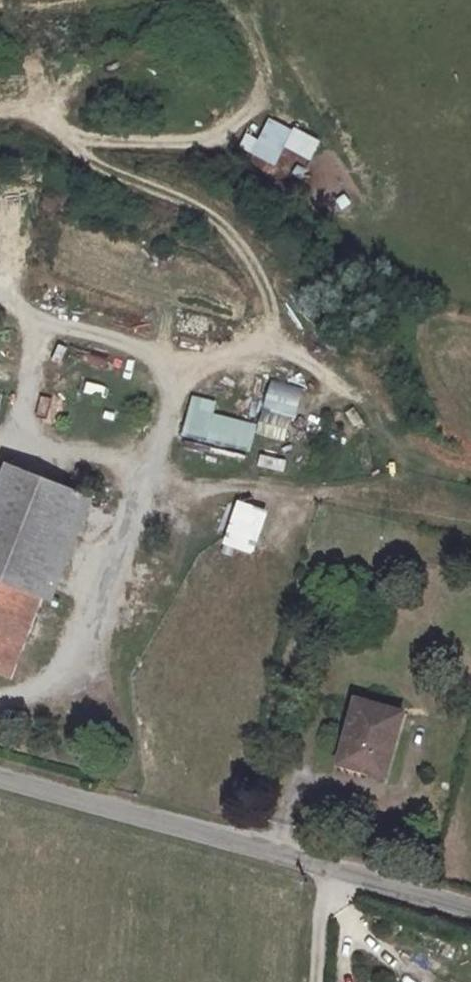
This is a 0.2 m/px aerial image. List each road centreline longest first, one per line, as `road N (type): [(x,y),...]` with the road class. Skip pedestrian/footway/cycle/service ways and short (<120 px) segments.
road 1 (unclassified): [(0,778),(470,909)]

